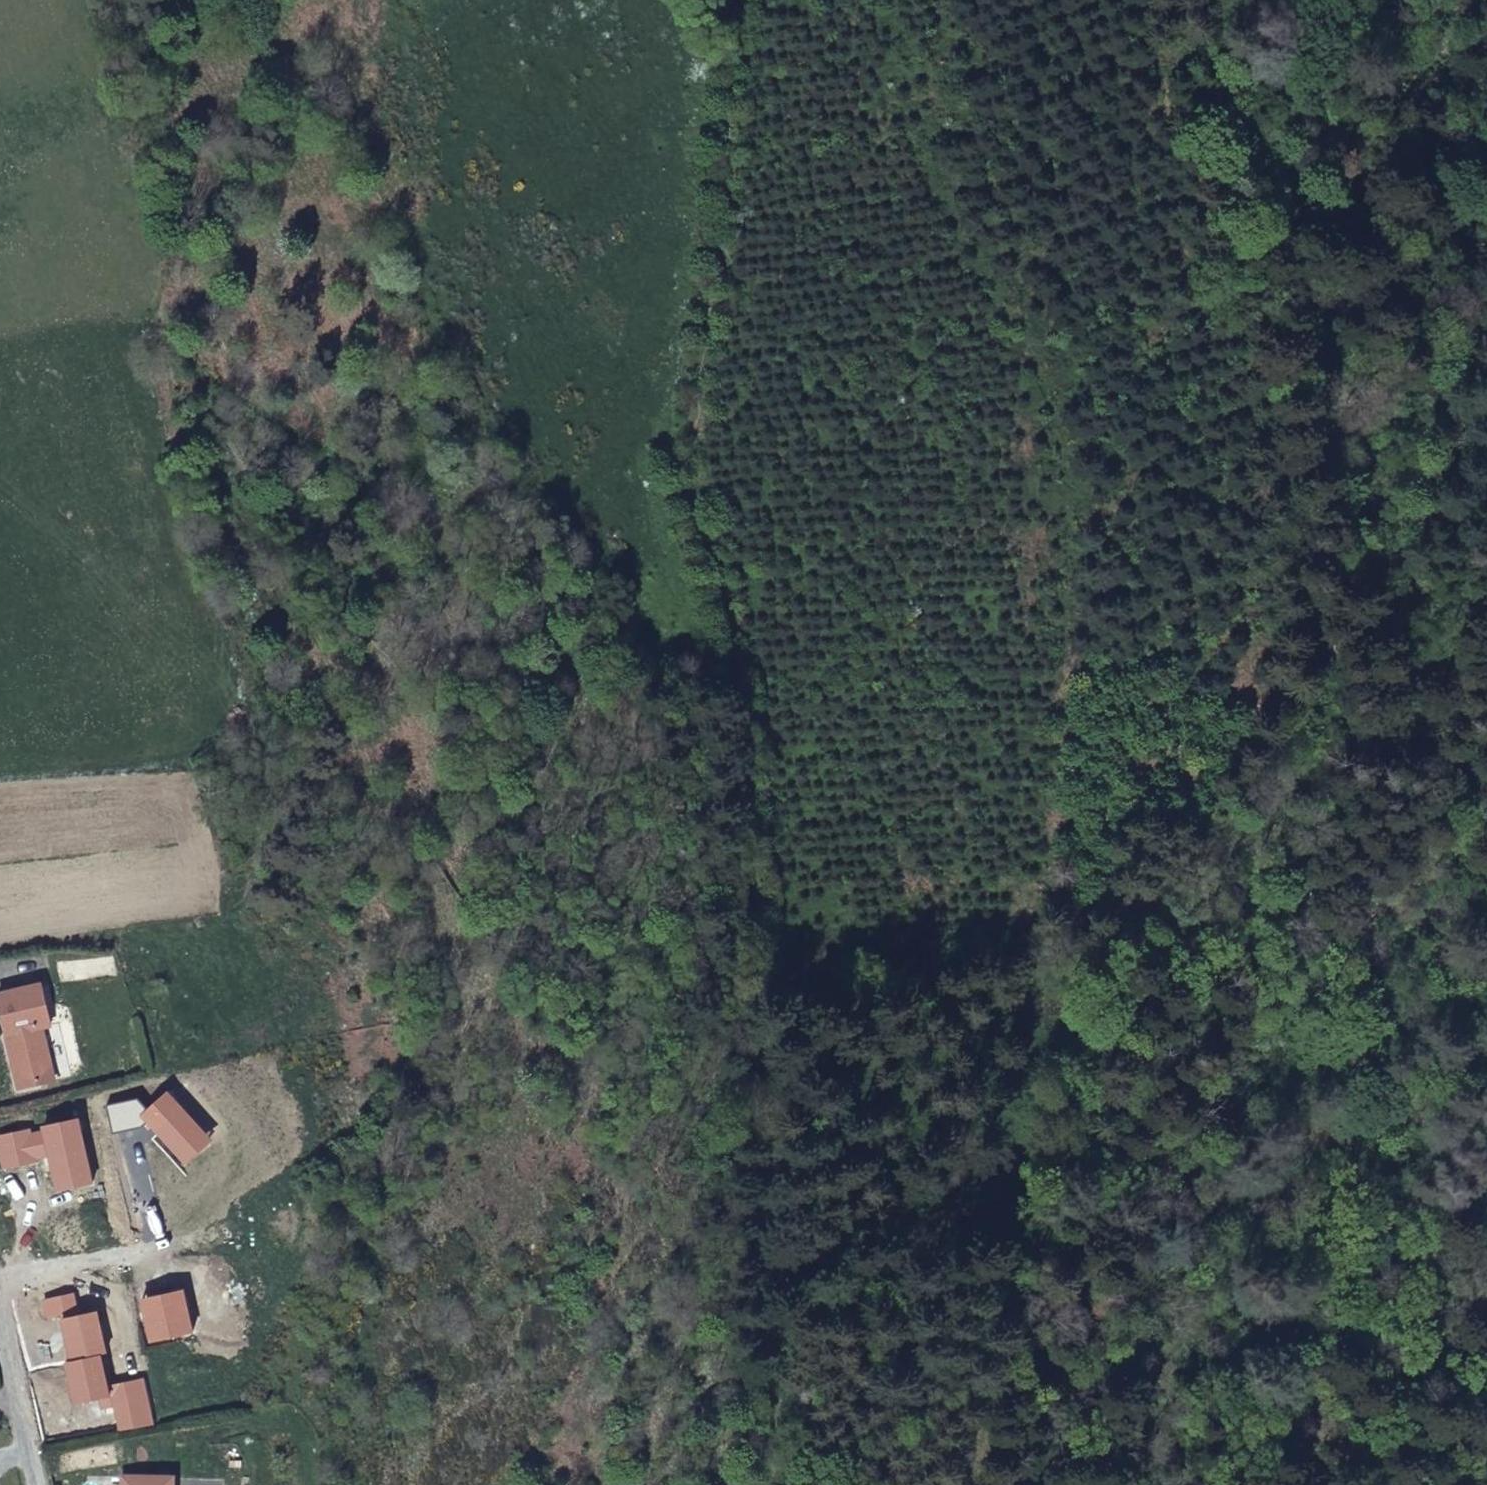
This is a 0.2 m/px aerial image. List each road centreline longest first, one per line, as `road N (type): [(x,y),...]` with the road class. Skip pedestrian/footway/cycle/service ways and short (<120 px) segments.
road 1 (residential): [(0,1340),(30,1484)]

